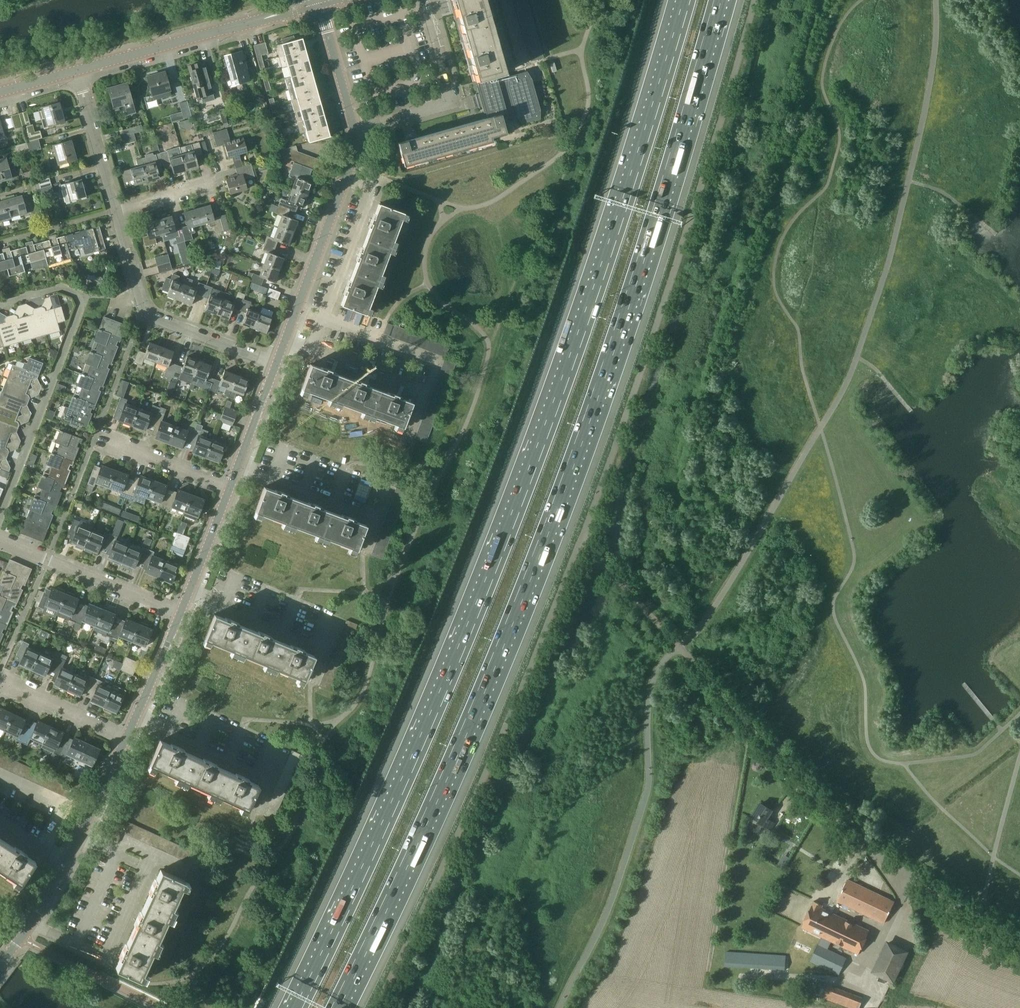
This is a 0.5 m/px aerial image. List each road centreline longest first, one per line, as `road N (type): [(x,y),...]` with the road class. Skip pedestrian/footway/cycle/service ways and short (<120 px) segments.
road 1 (motorway): [(683,0),(602,261),(487,576),(294,1007)]
road 2 (motorway): [(338,1007),(448,777),(541,553),(644,264),(721,0)]
road 3 (residential): [(0,303),(60,287),(85,296),(0,516)]
road 4 (unclassified): [(1019,943),(865,844),(799,776)]
road 5 (residential): [(31,922),(105,956),(147,868),(79,838)]
road 6 (residential): [(277,364),(149,313),(116,209)]
road 7 (residential): [(353,131),(451,100),(426,0)]
road 8 (residential): [(311,349),(372,186),(347,176)]
road 9 (residential): [(180,614),(0,540)]
road 10 (unclassified): [(285,339),(347,176)]
road 11 (track): [(806,454),(675,527)]
road 12 (residential): [(327,646),(189,590)]
road 13 (residential): [(378,515),(239,463)]
road 14 (residential): [(272,776),(137,715)]
road 15 (residential): [(116,209),(78,70)]
road 16 (residential): [(229,488),(95,437)]
road 17 (tertiary): [(78,70),(215,31)]
road 18 (residential): [(126,739),(0,681)]
road 19 (unclassified): [(322,7),(353,131)]
road 20 (residential): [(425,392),(311,349)]

